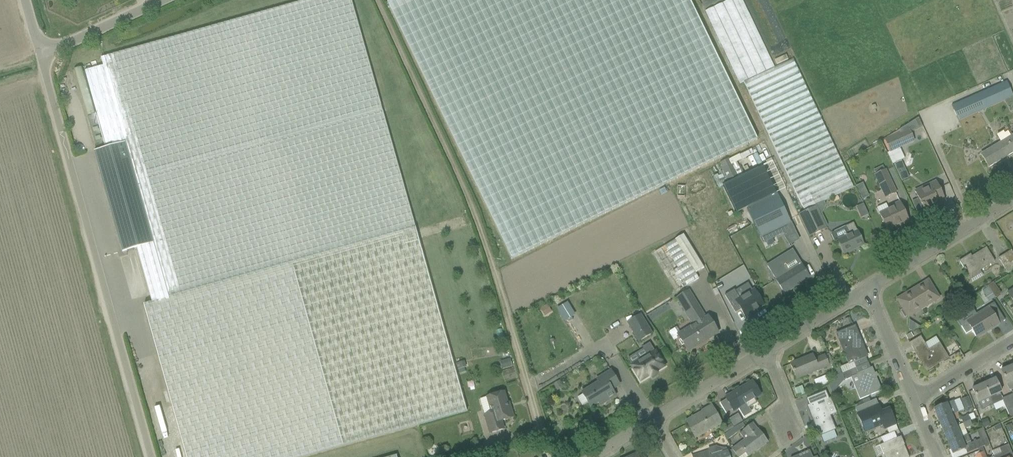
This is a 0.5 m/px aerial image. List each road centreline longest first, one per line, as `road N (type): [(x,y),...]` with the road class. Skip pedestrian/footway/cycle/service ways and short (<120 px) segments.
road 1 (track): [(377,0),(474,212),(554,456)]
road 2 (unclassified): [(151,456),(42,55)]
road 3 (residential): [(868,289),(1012,200)]
road 4 (unclassified): [(42,55),(162,0)]
road 5 (residential): [(654,419),(764,353)]
road 6 (residential): [(764,353),(868,289)]
road 7 (residential): [(915,399),(868,289)]

